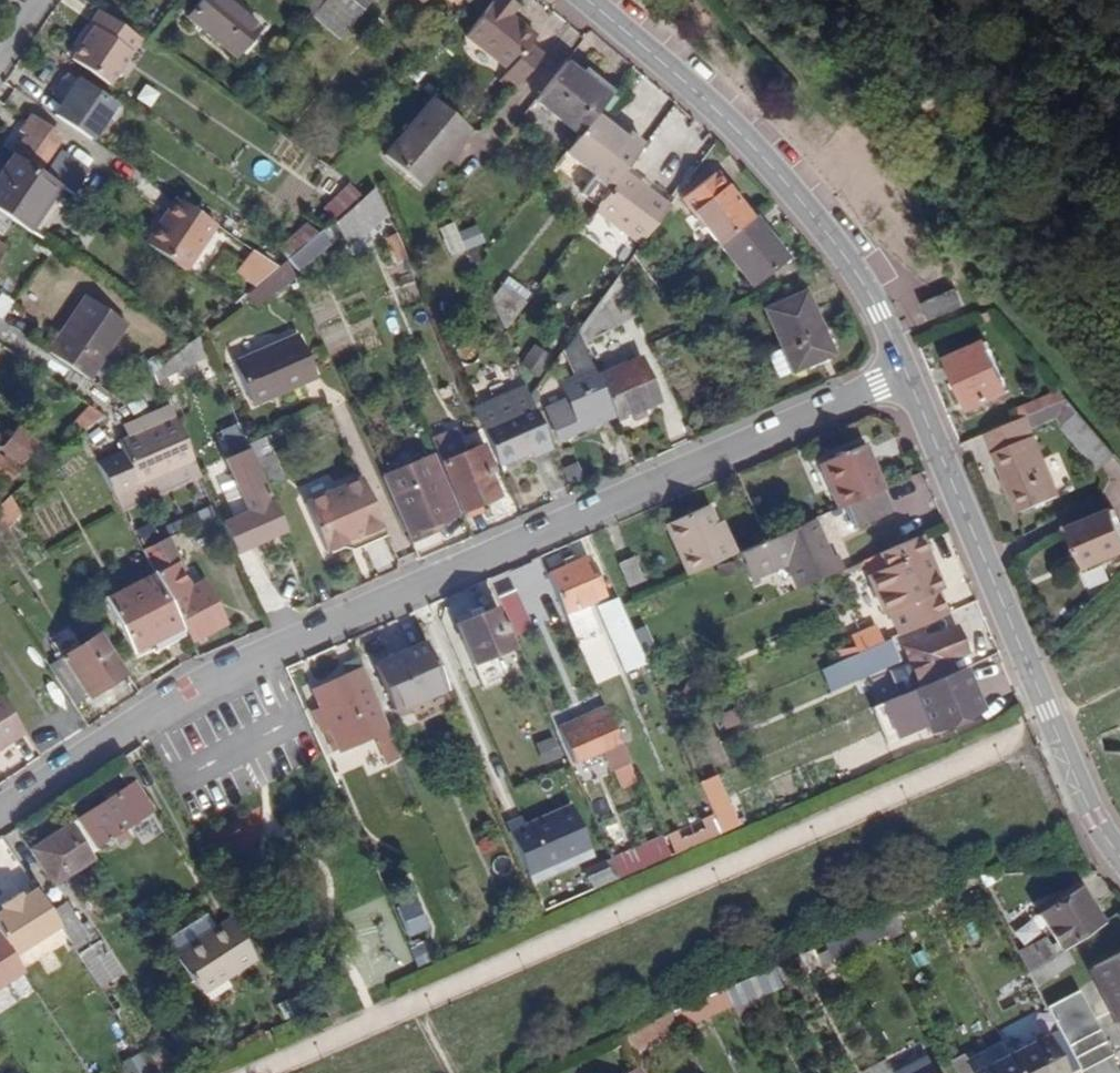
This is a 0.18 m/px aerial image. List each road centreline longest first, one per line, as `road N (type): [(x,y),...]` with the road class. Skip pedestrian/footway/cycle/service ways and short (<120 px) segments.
road 1 (residential): [(907,374),(183,690),(0,811)]
road 2 (unclassified): [(907,374),(1058,746),(1119,858)]
road 3 (unclassified): [(588,0),(695,91),(804,204),(880,313),(907,374)]

